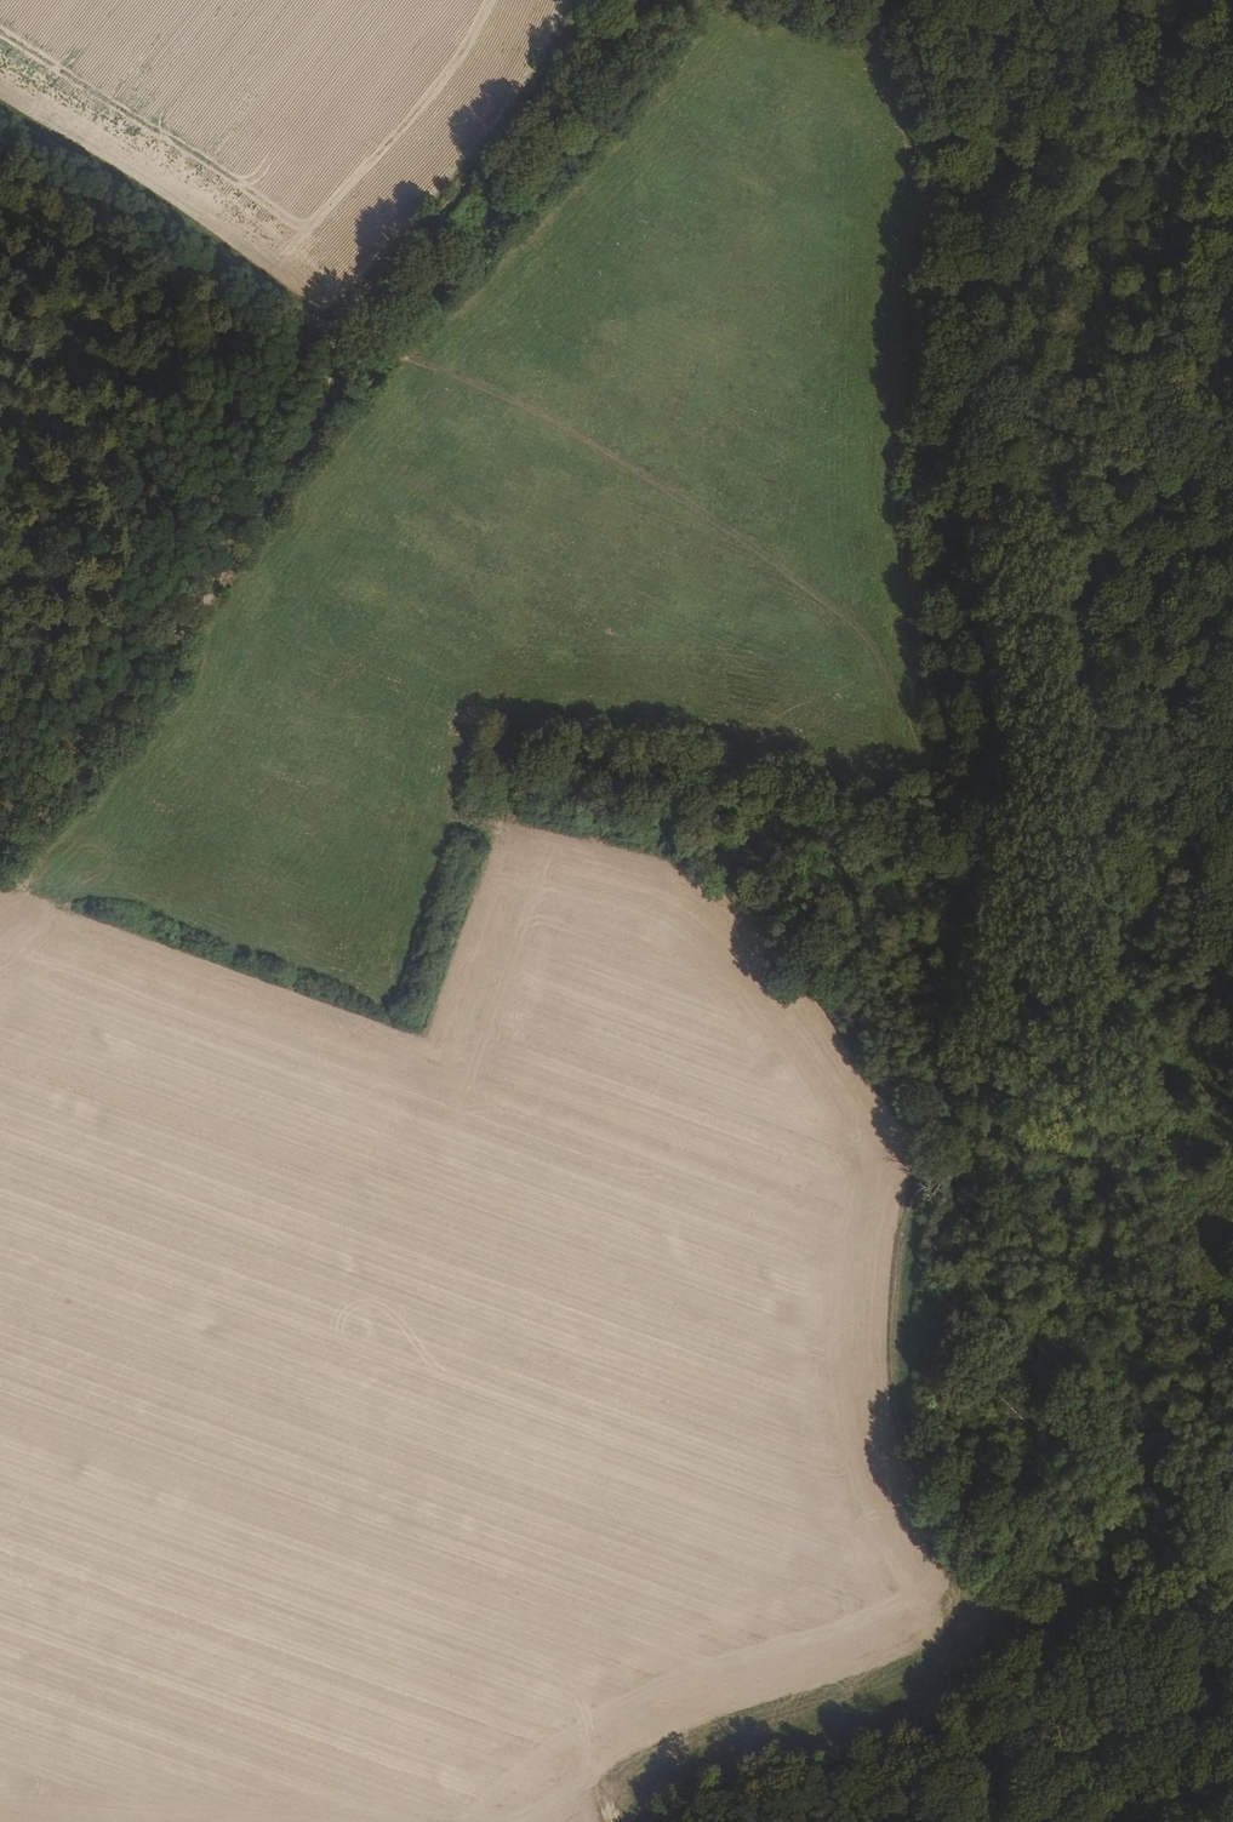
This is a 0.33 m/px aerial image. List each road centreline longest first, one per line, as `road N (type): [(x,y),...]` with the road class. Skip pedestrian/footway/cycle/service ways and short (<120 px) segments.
road 1 (track): [(1232,1617),(1217,1608),(1017,1632),(949,1543),(901,1404),(901,1266),(985,847),(939,739),(873,642),(796,575),(601,449),(365,336),(0,106)]
road 2 (track): [(0,840),(199,597),(316,428),(355,330),(486,150),(579,0)]
road 3 (track): [(679,1821),(1017,1632)]

